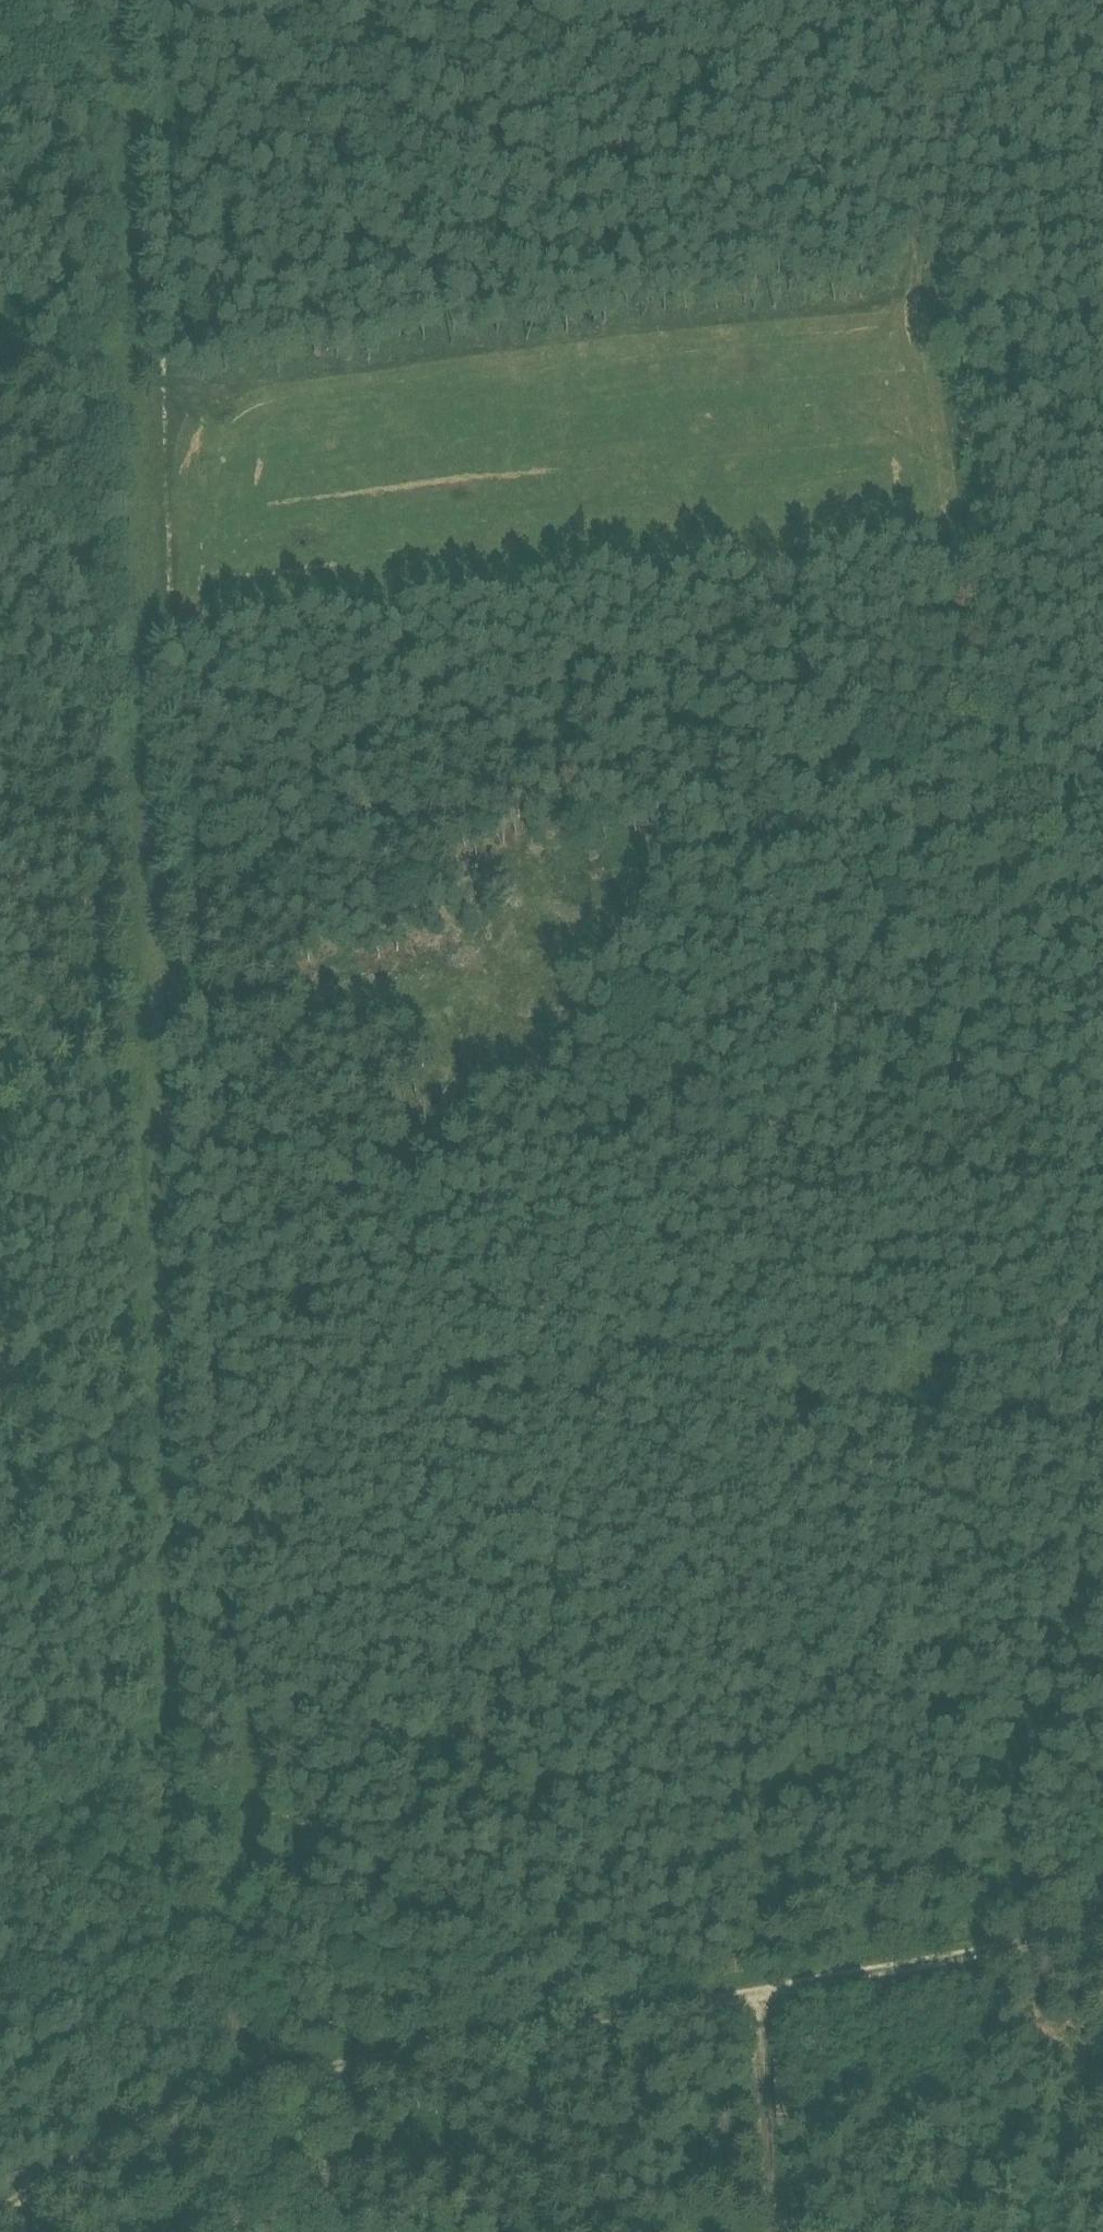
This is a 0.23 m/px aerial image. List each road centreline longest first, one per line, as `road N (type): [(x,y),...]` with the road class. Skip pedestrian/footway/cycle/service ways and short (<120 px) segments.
road 1 (track): [(794,2231),(765,1982)]

